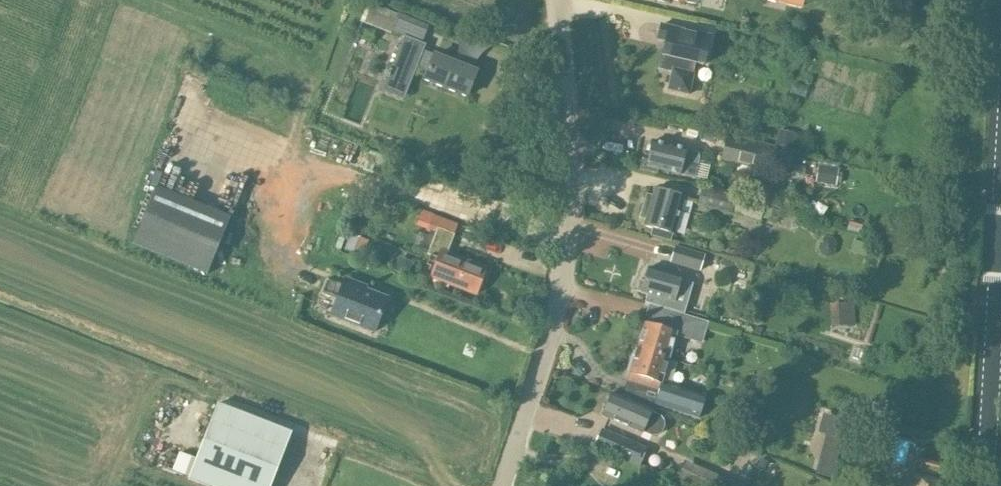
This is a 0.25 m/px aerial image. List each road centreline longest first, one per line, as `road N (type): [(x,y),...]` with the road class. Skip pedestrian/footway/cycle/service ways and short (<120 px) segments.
road 1 (unclassified): [(505,485),(565,265),(572,169),(557,0)]
road 2 (secondary): [(983,485),(1000,212)]

